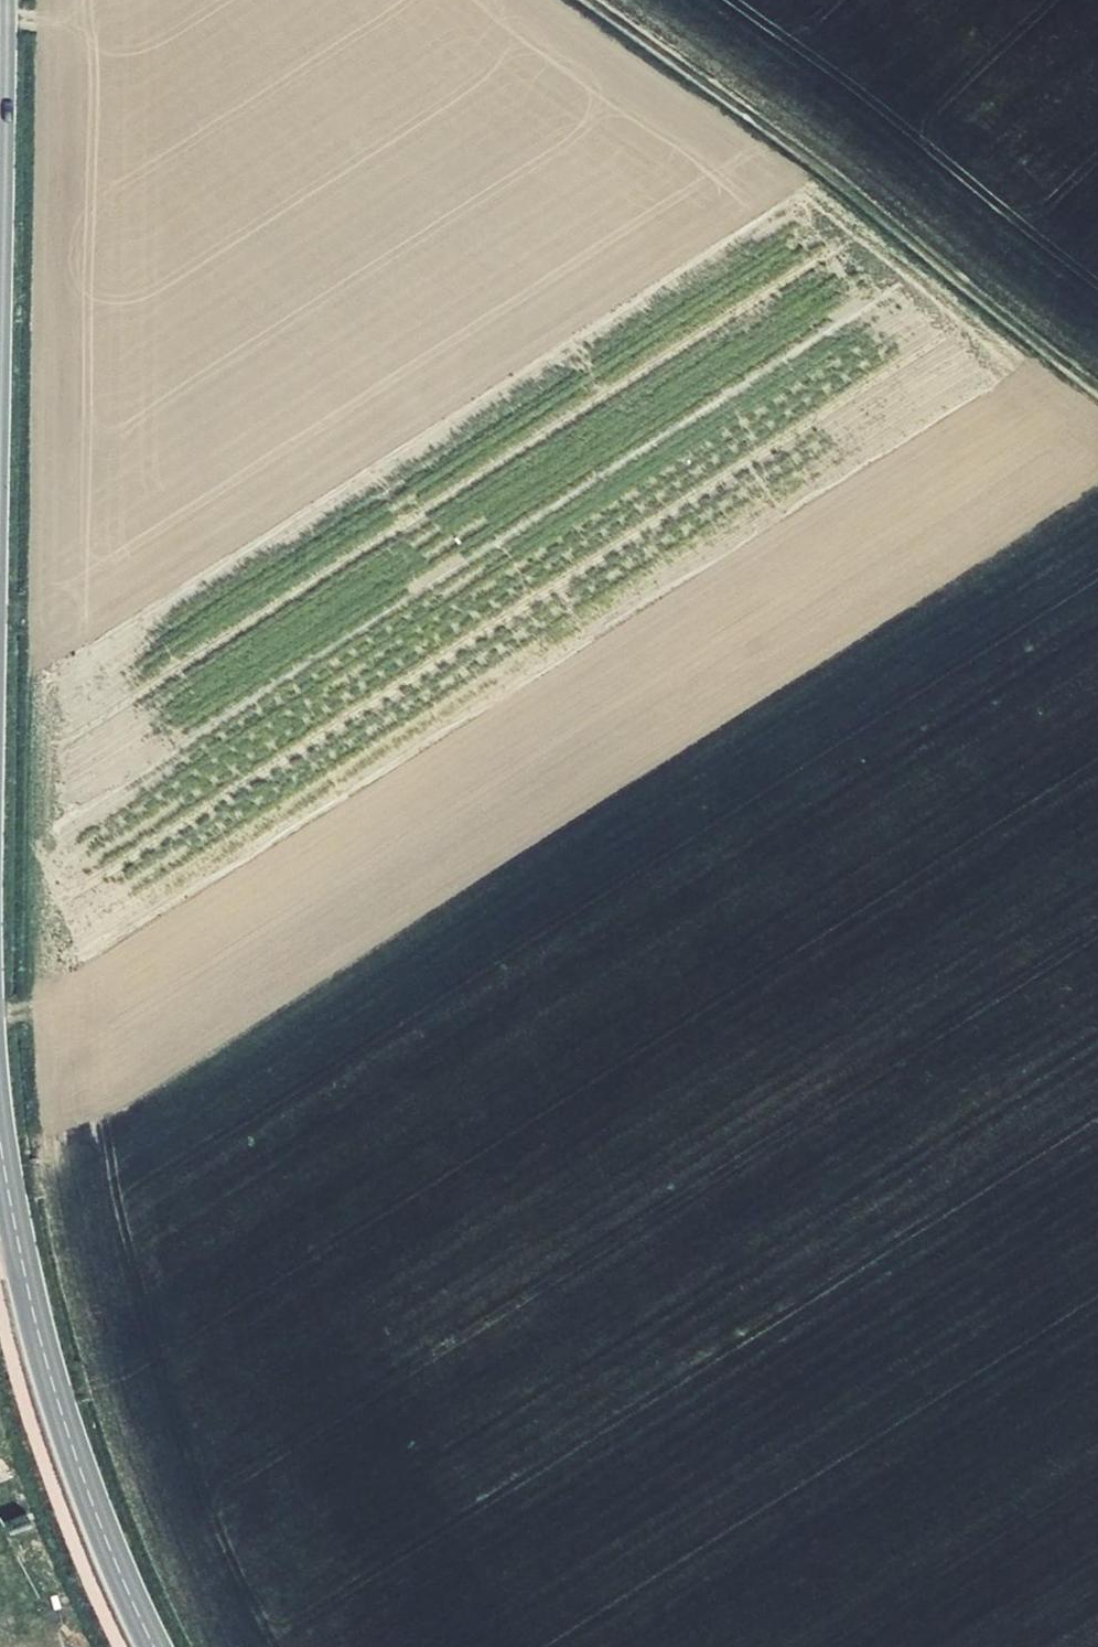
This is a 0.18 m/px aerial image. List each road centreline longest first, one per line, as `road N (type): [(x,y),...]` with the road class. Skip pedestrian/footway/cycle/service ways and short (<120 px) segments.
road 1 (track): [(593,0),(834,175),(1097,390)]
road 2 (primary): [(154,1646),(63,1419),(0,1139)]

